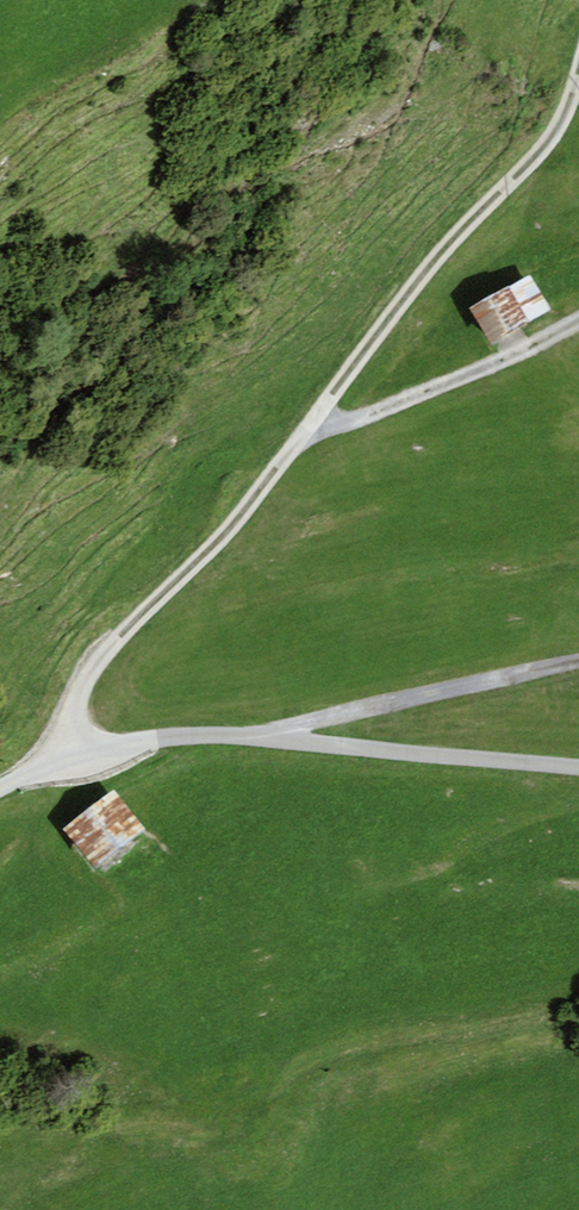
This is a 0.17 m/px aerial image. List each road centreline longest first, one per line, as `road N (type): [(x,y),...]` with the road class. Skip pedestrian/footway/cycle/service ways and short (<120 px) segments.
road 1 (track): [(578,80),(559,130),(313,429),(83,686),(69,719),(70,757)]
road 2 (residential): [(0,793),(102,746),(213,733),(578,765)]
road 3 (track): [(313,429),(380,416),(578,320)]

